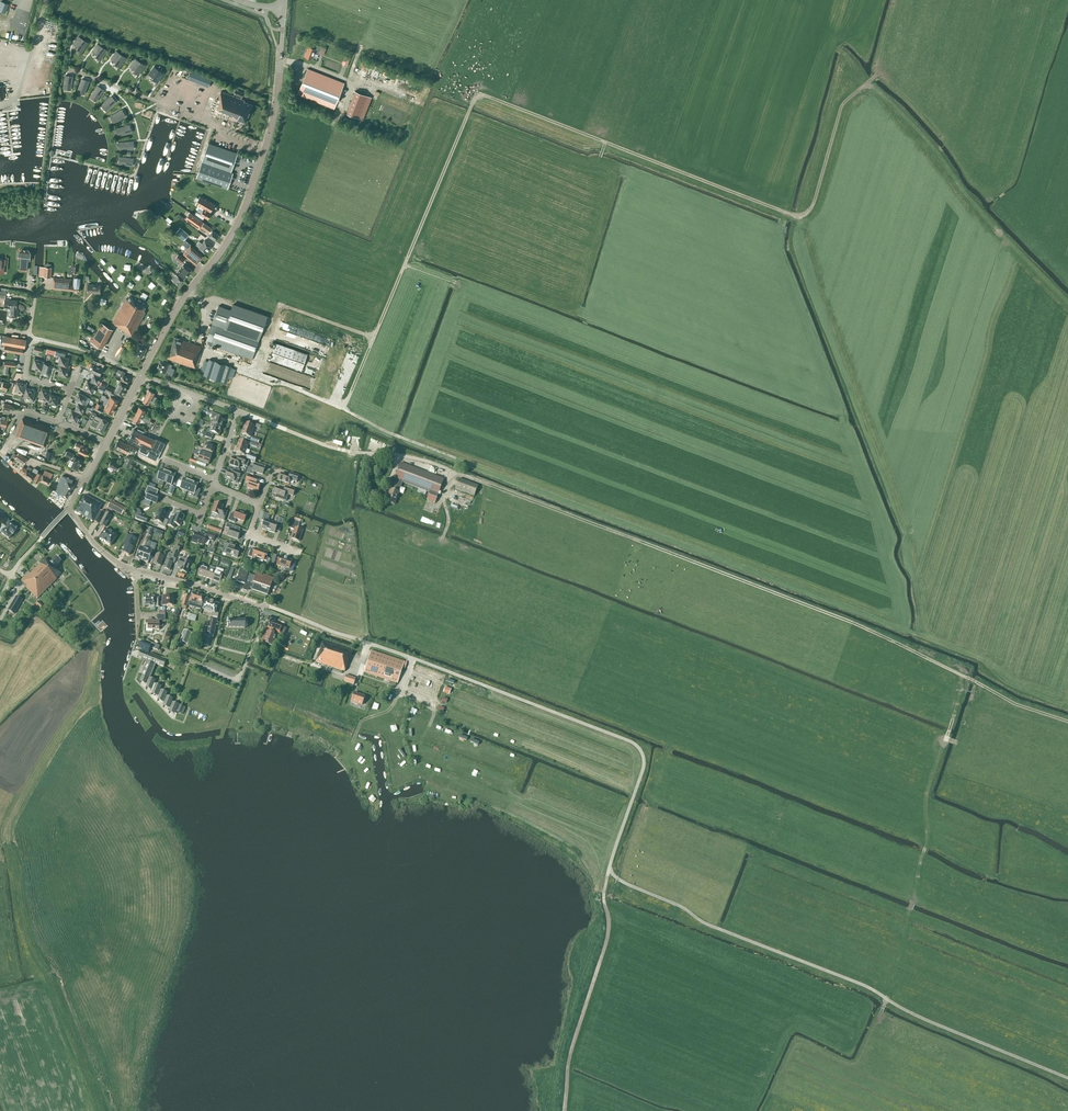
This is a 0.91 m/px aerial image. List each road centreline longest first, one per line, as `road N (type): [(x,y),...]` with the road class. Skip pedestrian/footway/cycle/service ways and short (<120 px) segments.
road 1 (track): [(344,410),(477,93),(796,216),(815,199),(842,106),(877,75)]
road 2 (unclassified): [(564,1110),(571,1052),(608,936),(604,890),(643,769),(641,751),(263,606)]
road 3 (track): [(452,471),(849,620),(1015,704),(1067,721)]
road 4 (track): [(609,869),(701,922),(1067,1078)]
road 5 (unclassified): [(142,377),(252,187),(276,107),(283,9)]
road 6 (residential): [(166,652),(238,681),(263,606)]
road 7 (residential): [(364,452),(239,411)]
road 8 (unclassified): [(263,606),(141,574)]

